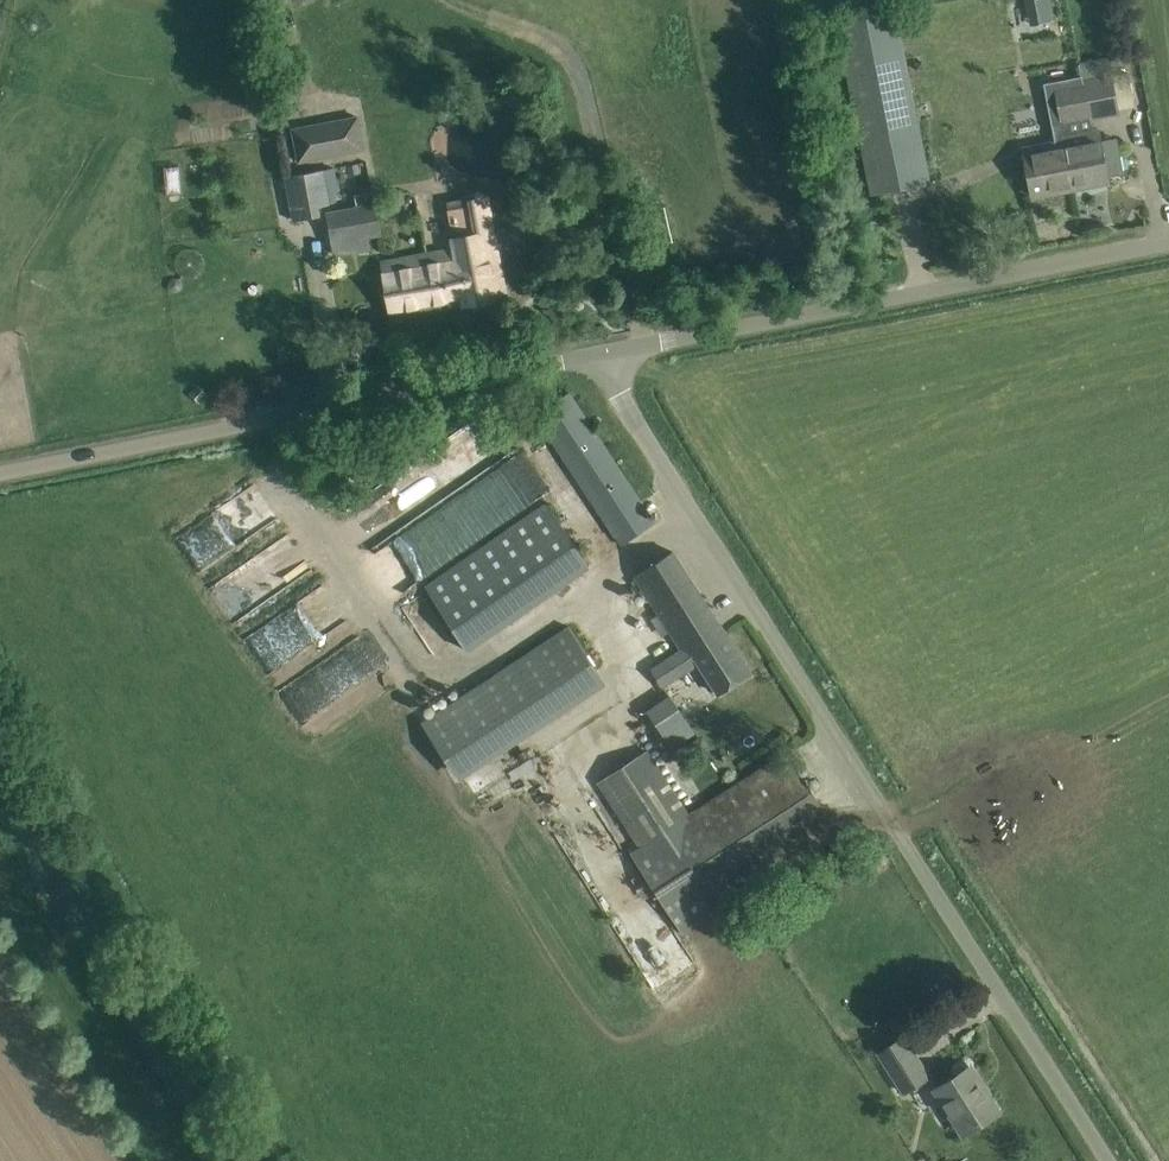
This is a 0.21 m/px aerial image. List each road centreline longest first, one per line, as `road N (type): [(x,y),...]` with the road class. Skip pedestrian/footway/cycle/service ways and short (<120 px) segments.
road 1 (unclassified): [(1109,1160),(592,353)]
road 2 (unclassified): [(0,473),(592,353)]
road 3 (unclassified): [(592,353),(1168,240)]

